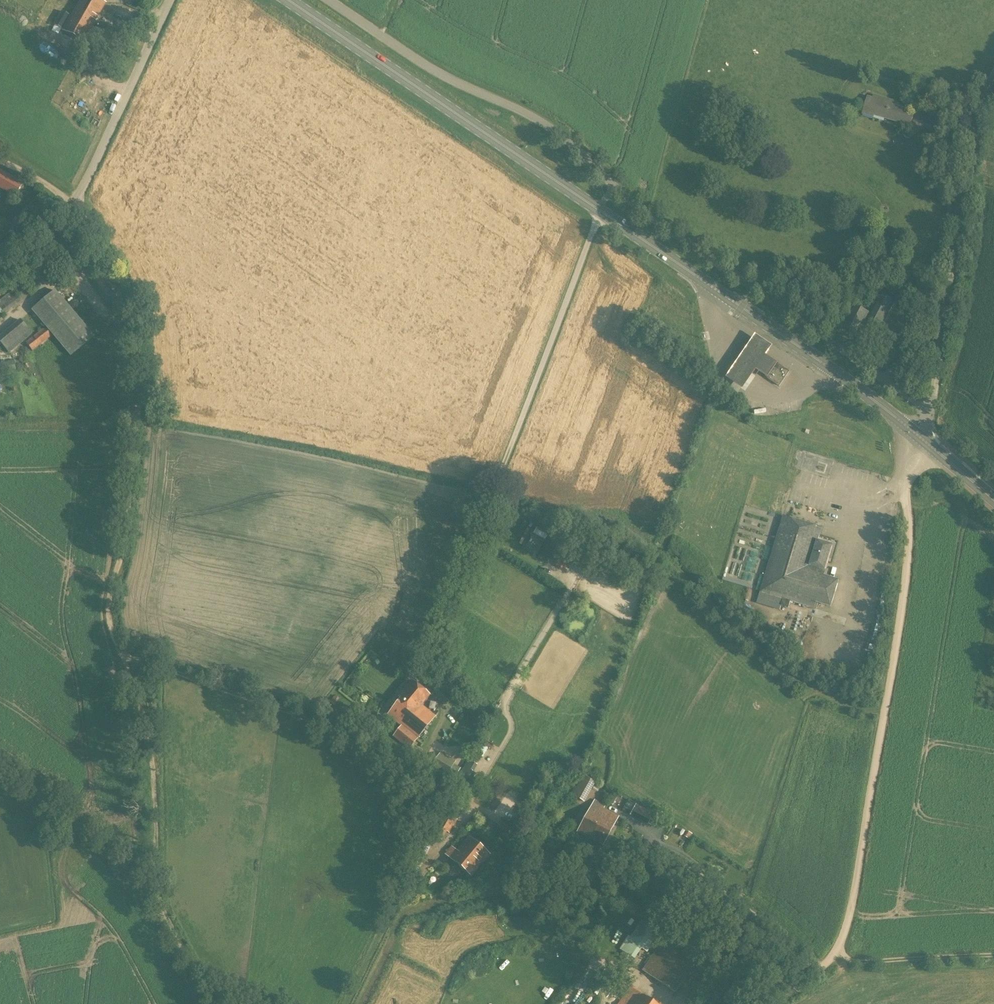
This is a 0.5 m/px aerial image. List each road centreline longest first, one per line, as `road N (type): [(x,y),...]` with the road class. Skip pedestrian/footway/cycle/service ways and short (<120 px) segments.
road 1 (track): [(73,205),(120,267),(133,324),(138,409),(116,622),(150,793),(147,894)]
road 2 (track): [(775,1003),(836,958),(857,909),(909,561),(909,484),(924,460),(924,440)]
road 3 (track): [(429,663),(600,210)]
road 4 (primary): [(924,440),(600,210)]
road 5 (unclassified): [(929,413),(641,213),(615,185)]
road 6 (primary): [(600,210),(289,0)]
road 7 (unclassified): [(615,185),(561,134),(440,74),(328,0)]
road 8 (unclassified): [(929,413),(968,155),(993,82)]
road 9 (unclassified): [(0,271),(79,198),(170,0)]
road 10 (track): [(205,991),(143,889),(0,768)]
road 11 (track): [(836,958),(993,959)]

